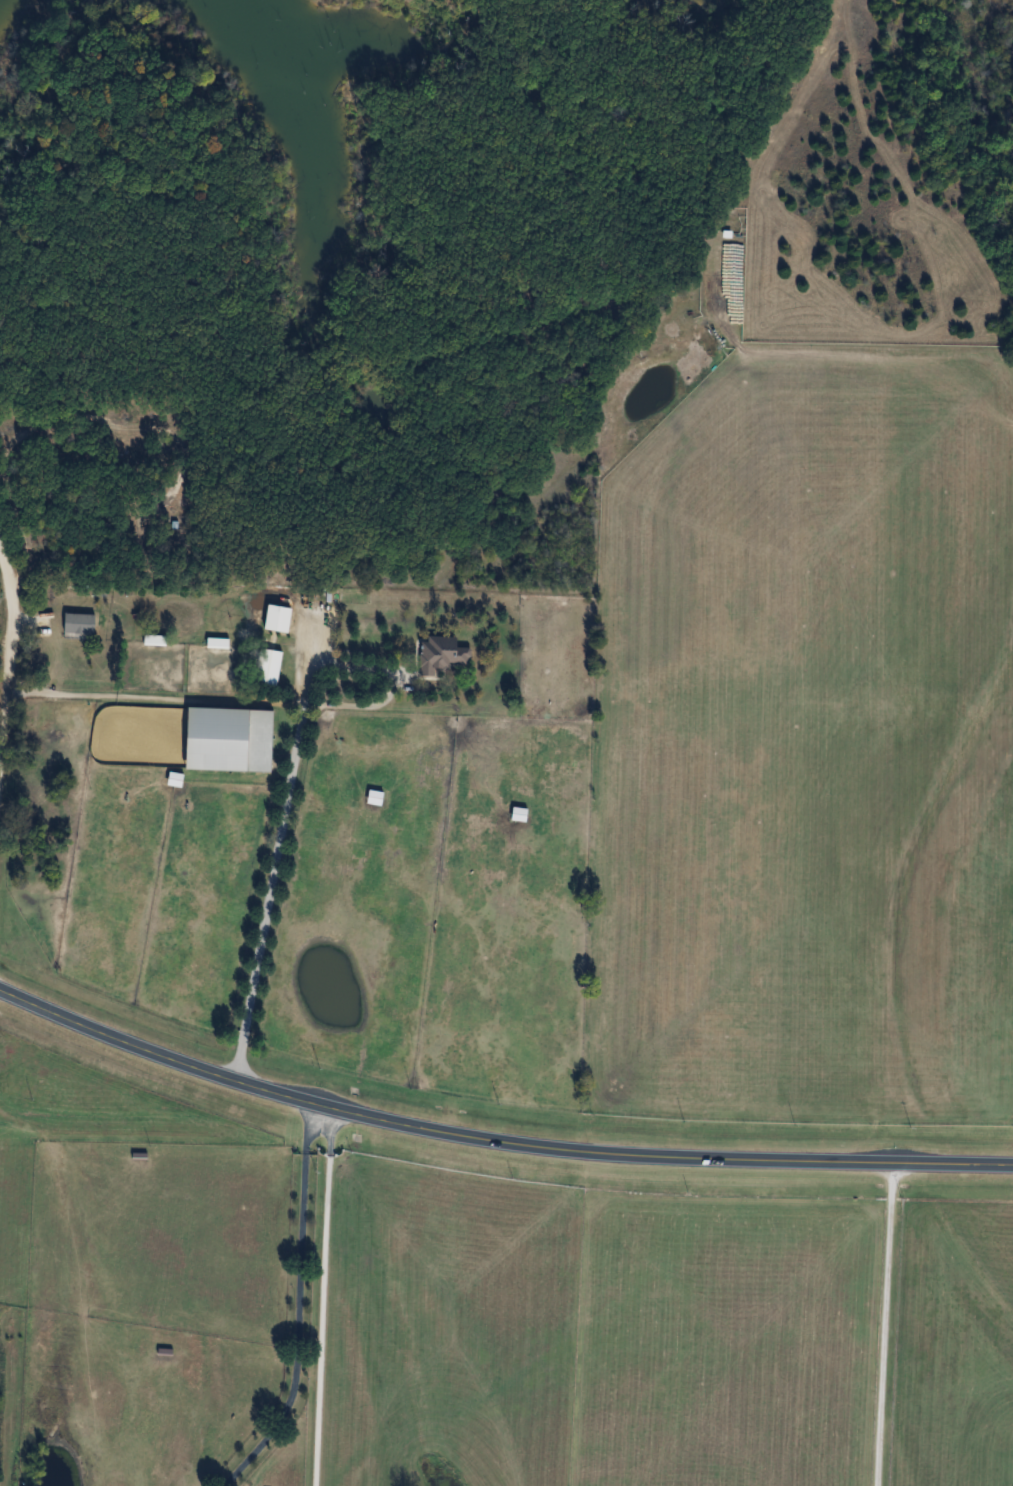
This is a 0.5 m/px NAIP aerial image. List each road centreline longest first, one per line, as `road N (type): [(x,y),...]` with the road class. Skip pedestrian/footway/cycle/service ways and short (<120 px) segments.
road 1 (secondary): [(0,988),(176,1061),(447,1134),(610,1153),(1012,1164)]

